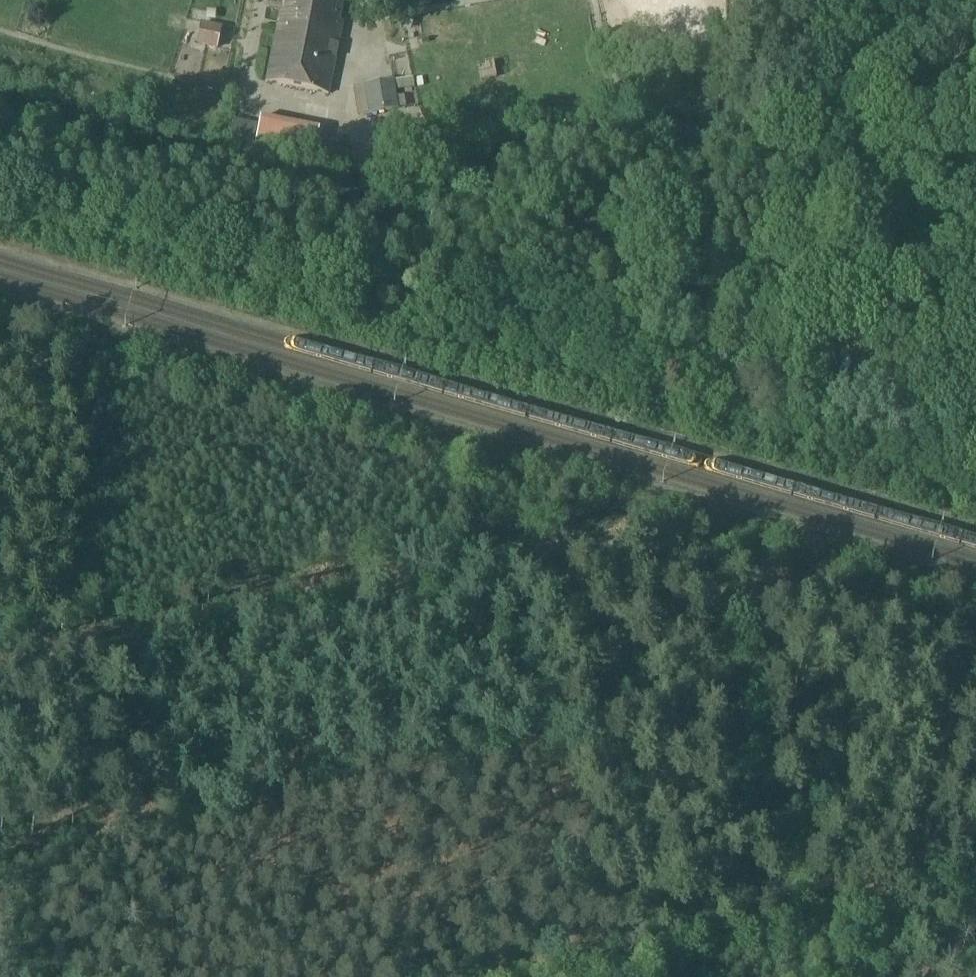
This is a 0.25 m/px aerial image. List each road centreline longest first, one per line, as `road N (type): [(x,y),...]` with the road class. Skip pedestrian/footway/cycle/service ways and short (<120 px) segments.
road 1 (track): [(975,361),(965,292),(878,270),(867,256),(834,0)]

